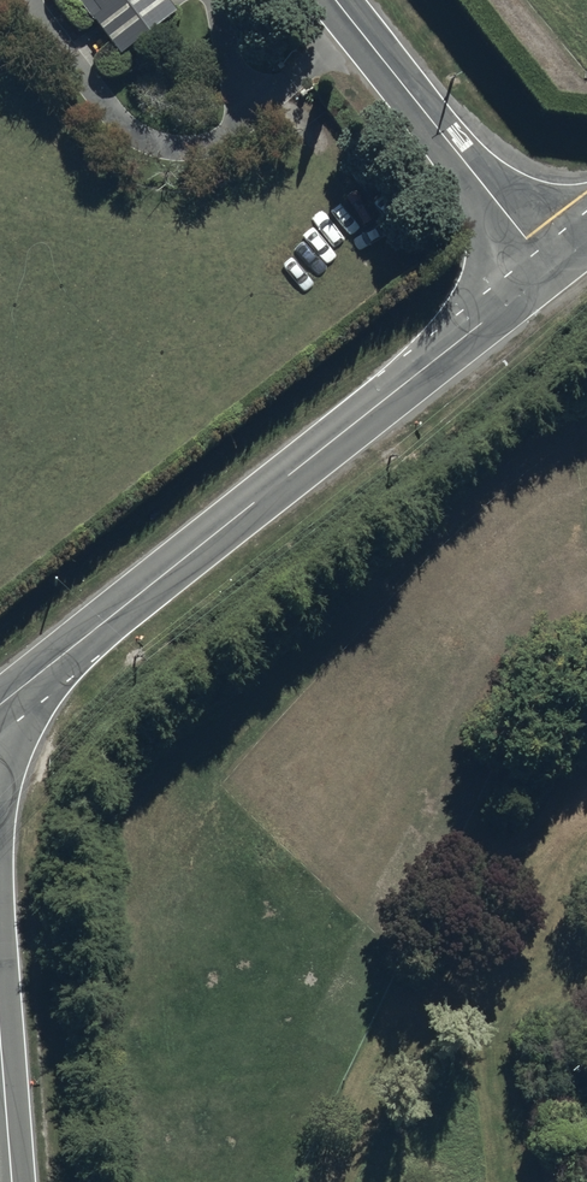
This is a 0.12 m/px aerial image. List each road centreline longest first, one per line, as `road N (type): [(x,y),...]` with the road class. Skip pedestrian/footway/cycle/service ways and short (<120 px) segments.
road 1 (tertiary): [(552,270),(0,705)]
road 2 (tertiary): [(336,0),(552,270)]

